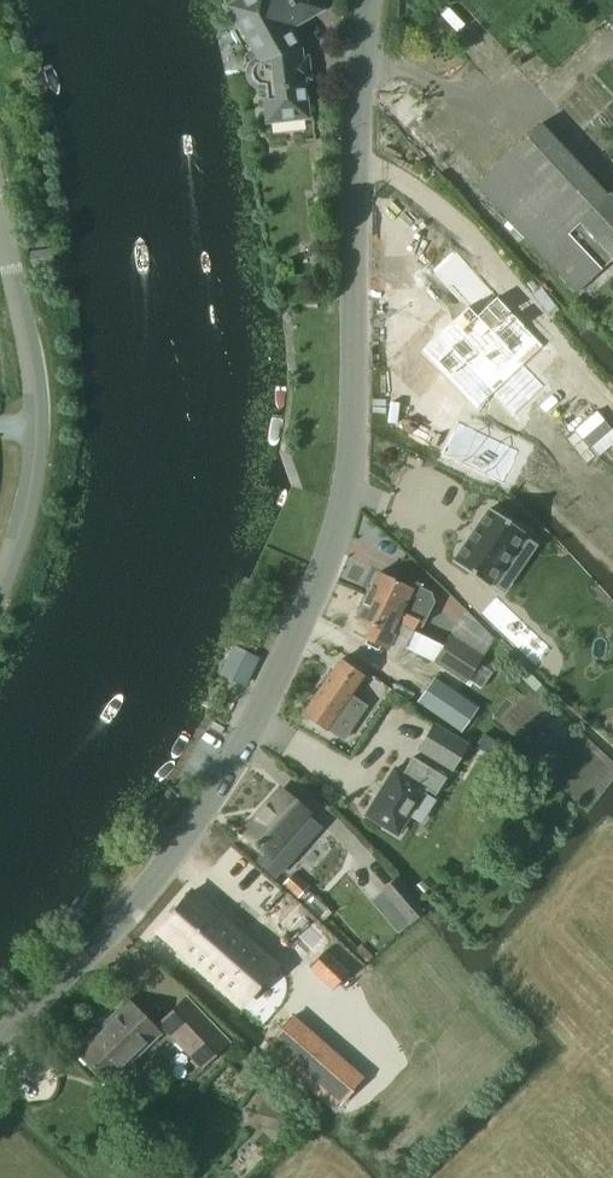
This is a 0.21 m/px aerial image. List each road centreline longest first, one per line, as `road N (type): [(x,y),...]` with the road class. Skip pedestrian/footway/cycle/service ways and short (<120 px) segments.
road 1 (tertiary): [(0,1042),(166,871),(241,752),(334,546),(349,475),(367,0)]
road 2 (tertiary): [(0,587),(25,523),(38,434),(37,387),(0,217)]

